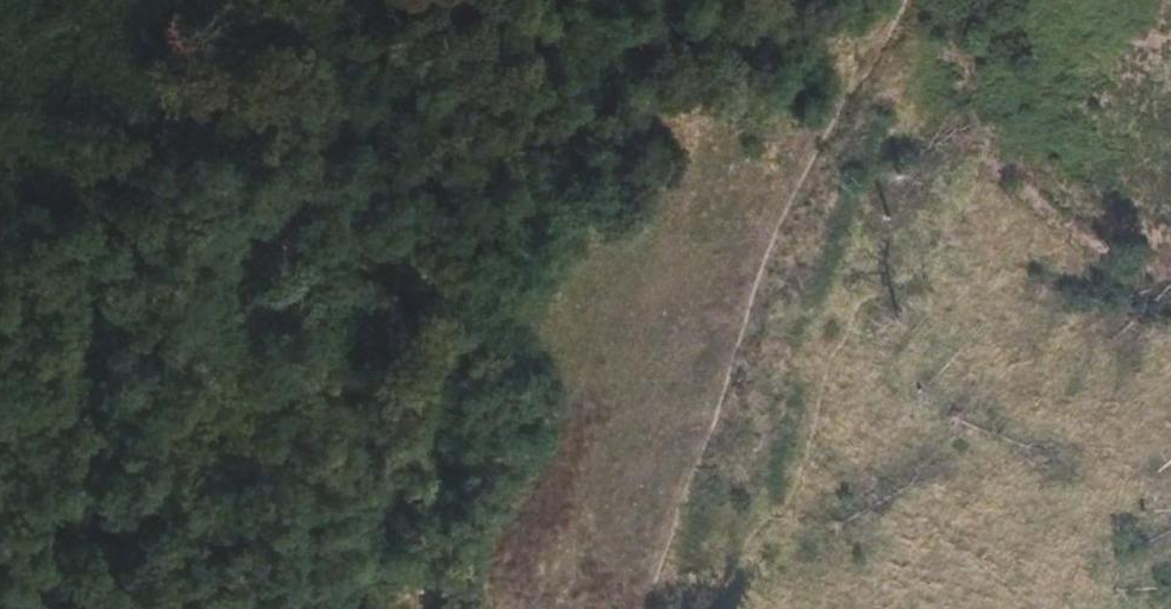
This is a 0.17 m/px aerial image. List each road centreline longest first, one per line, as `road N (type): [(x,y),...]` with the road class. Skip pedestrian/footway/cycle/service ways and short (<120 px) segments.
road 1 (track): [(898,0),(785,209),(650,608)]
road 2 (track): [(39,608),(138,0)]

